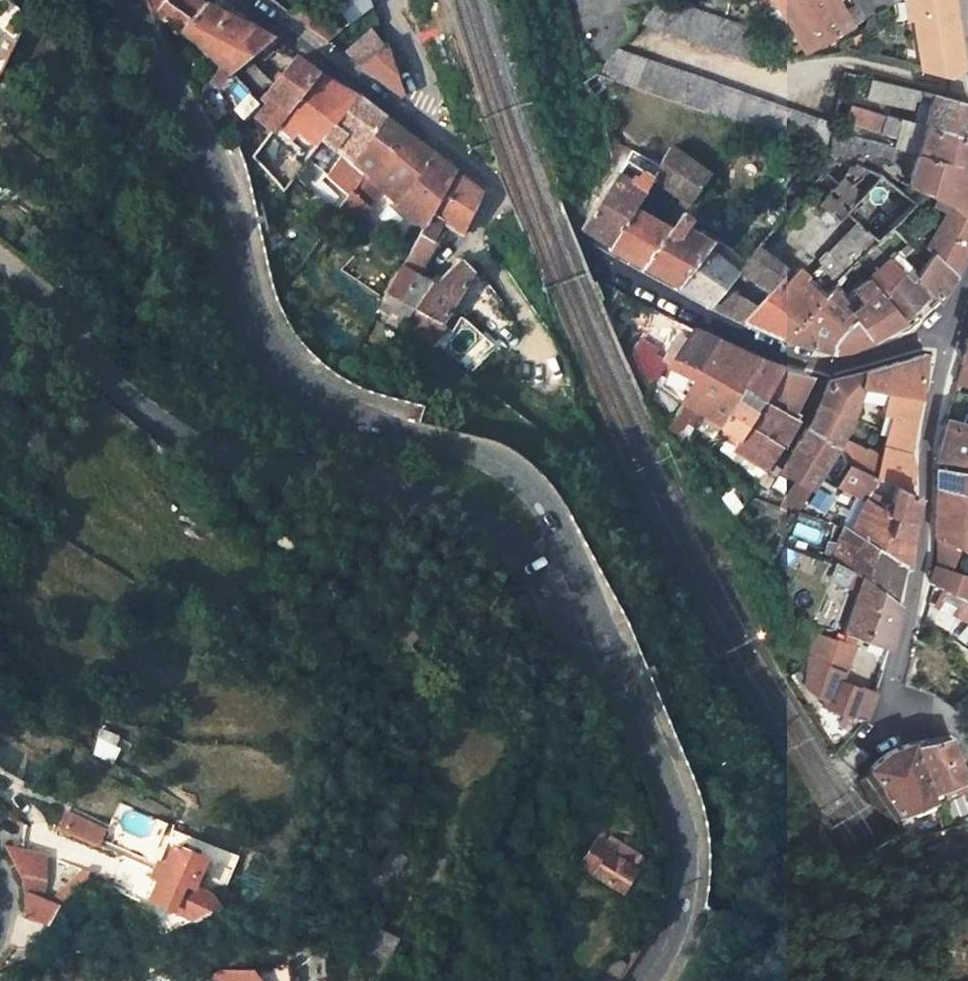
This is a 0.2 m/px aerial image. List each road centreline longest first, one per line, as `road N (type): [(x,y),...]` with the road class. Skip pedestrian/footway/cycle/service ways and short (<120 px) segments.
road 1 (tertiary): [(130,0),(212,169),(255,329),(292,384),(336,414),(477,459),(526,484),(584,583)]
road 2 (unclassified): [(584,583),(492,521),(396,490),(218,453),(184,437),(112,384),(0,257)]
road 3 (residential): [(820,365),(781,356),(588,259),(430,136)]
road 4 (tertiary): [(584,583),(676,822),(679,898),(667,944),(645,980)]
road 5 (residential): [(943,328),(920,568),(890,713)]
road 6 (residential): [(242,0),(430,136)]
road 7 (residential): [(430,136),(387,0)]
road 8 (residential): [(943,328),(892,350),(820,365)]

